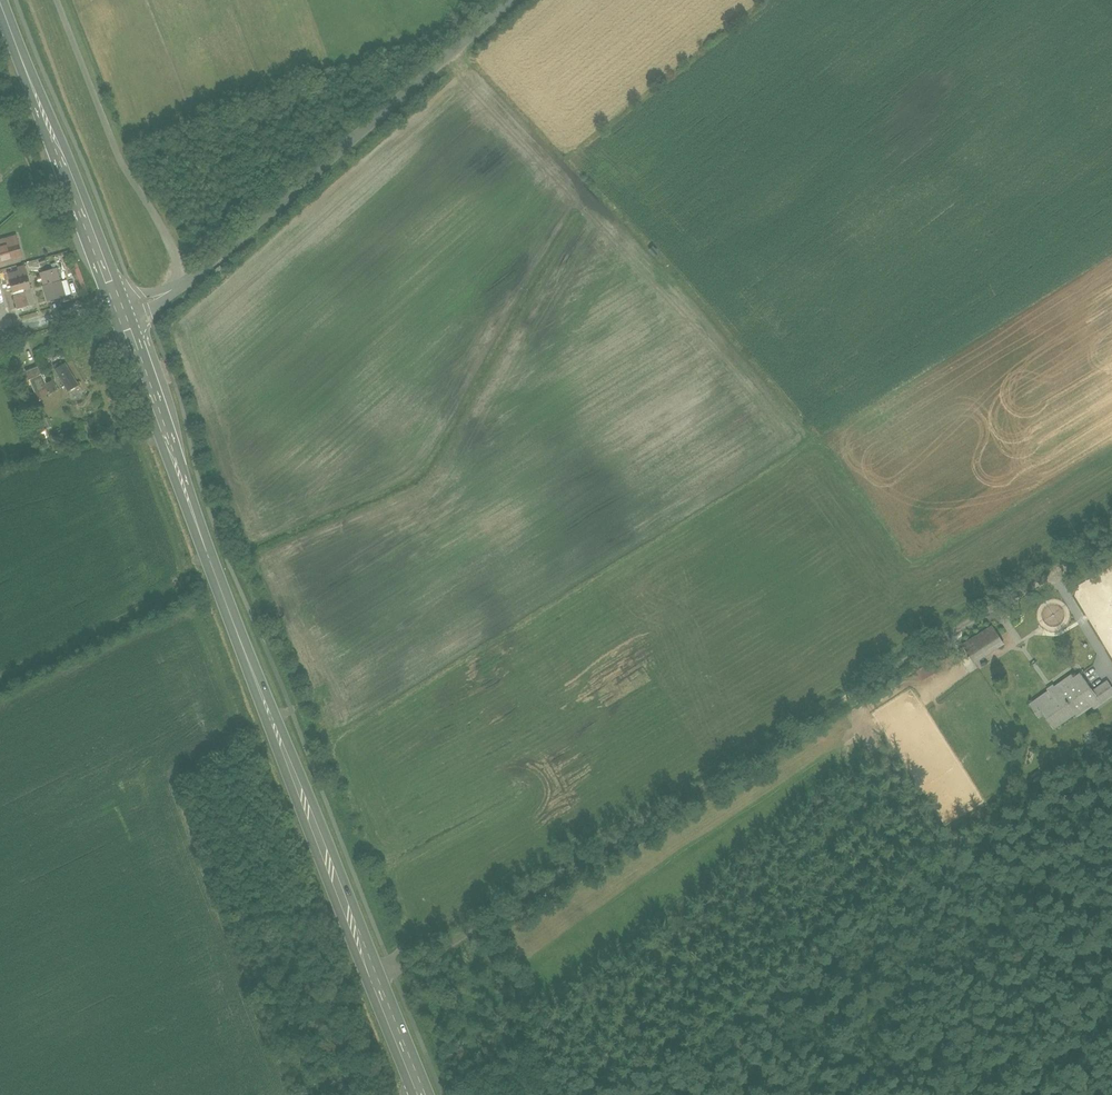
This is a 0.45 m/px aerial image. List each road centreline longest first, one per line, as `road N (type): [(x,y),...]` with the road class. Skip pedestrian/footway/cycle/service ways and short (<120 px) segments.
road 1 (primary): [(125,314),(263,696),(427,1094)]
road 2 (unclassified): [(514,0),(218,263),(125,314)]
road 3 (primary): [(1,0),(120,300)]
road 4 (residential): [(120,300),(0,333)]

